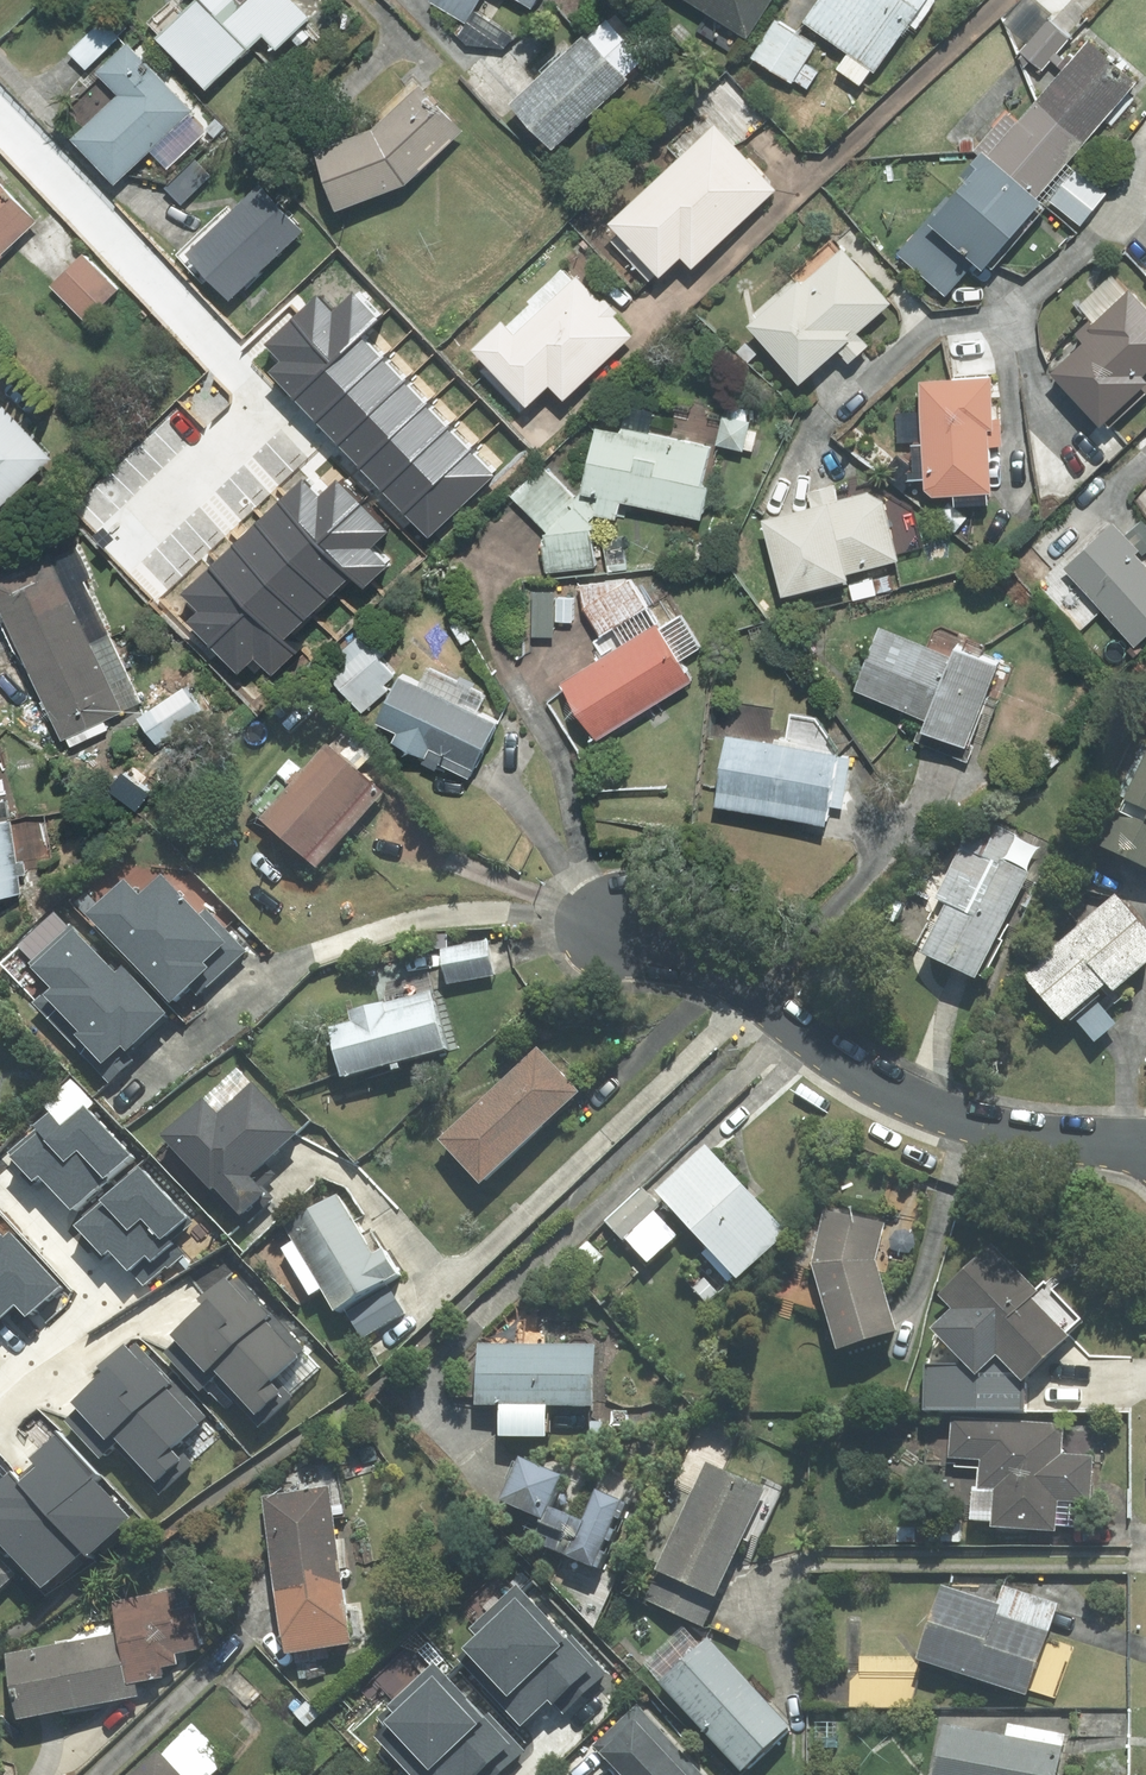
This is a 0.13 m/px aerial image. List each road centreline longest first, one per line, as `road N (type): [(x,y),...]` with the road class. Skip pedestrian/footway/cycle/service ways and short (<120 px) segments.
road 1 (residential): [(604,925),(685,956),(928,1111),(1050,1144),(1145,1148)]

